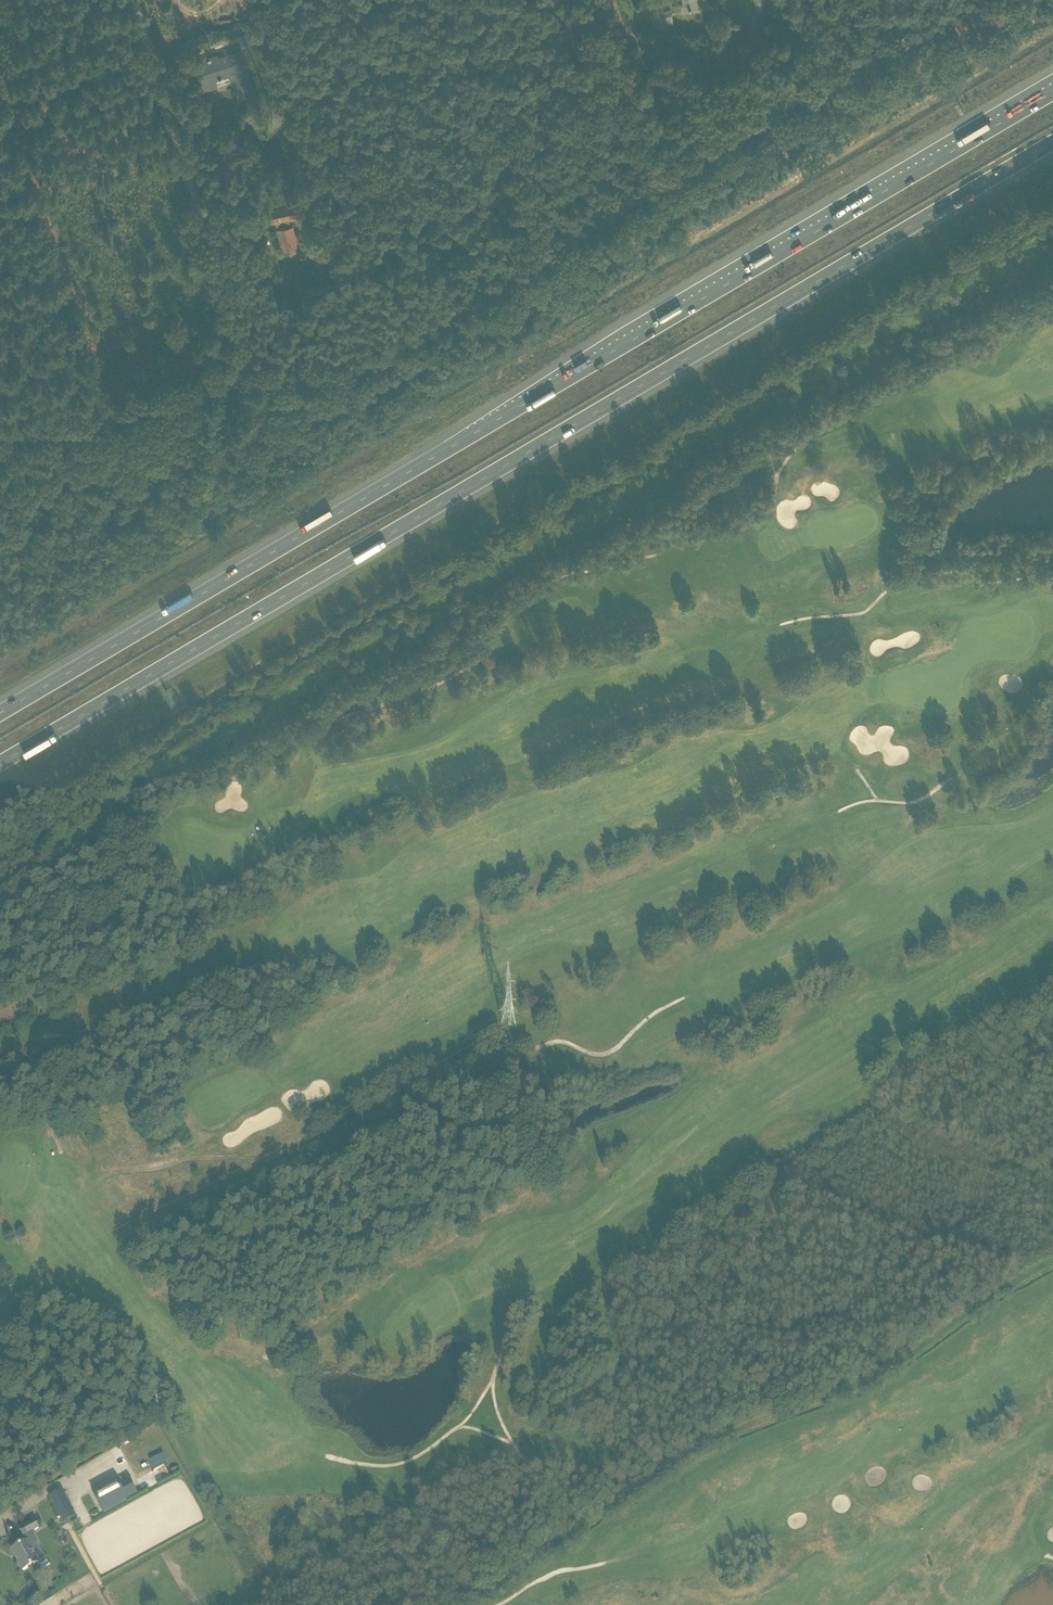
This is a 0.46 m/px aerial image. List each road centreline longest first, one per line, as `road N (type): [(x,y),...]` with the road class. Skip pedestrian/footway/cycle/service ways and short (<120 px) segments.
road 1 (motorway): [(0,766),(1052,141)]
road 2 (motorway): [(1052,93),(0,716)]
road 3 (track): [(243,370),(322,372),(360,361),(970,0)]
road 4 (track): [(243,370),(139,0)]
road 5 (track): [(0,541),(127,538),(152,530),(178,504),(235,407),(302,376)]
road 6 (track): [(0,437),(243,370)]

